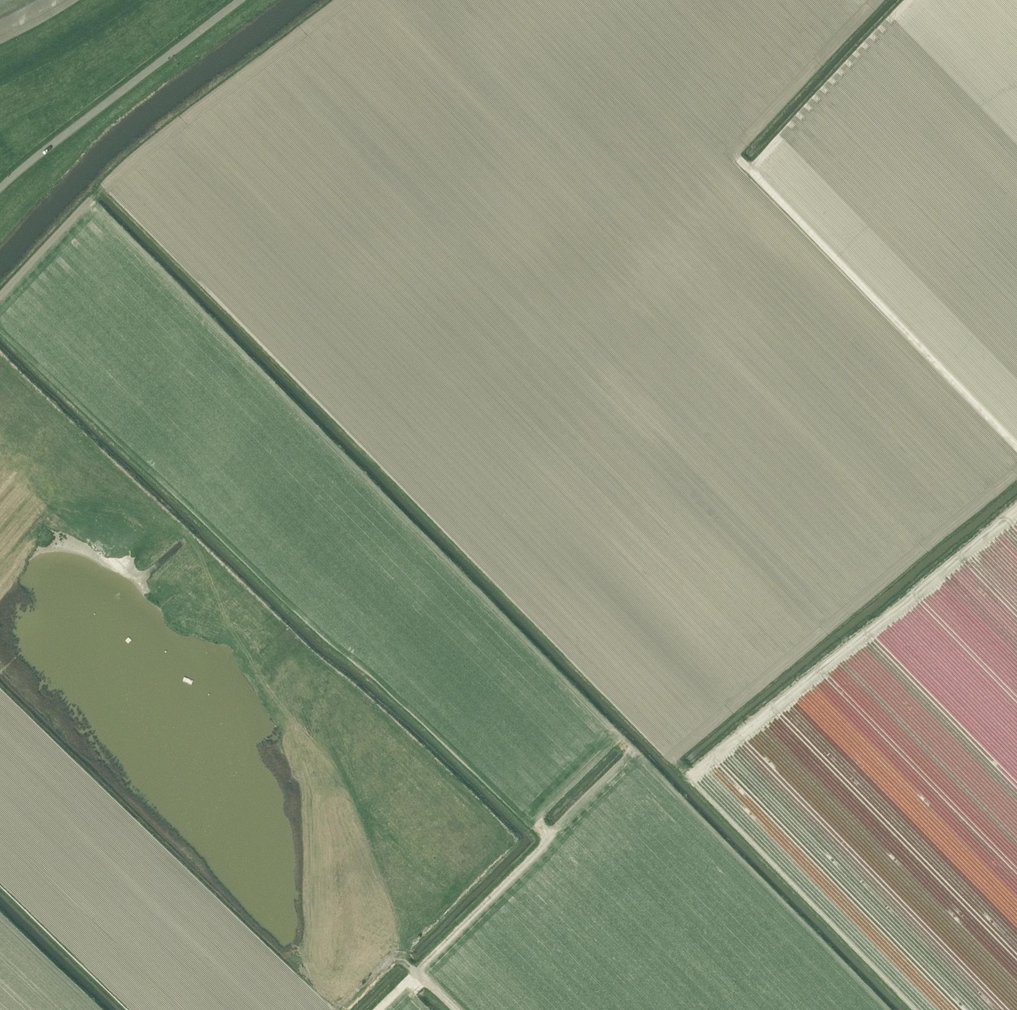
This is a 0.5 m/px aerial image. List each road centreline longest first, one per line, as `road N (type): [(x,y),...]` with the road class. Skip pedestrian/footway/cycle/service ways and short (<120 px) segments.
road 1 (unclassified): [(0,193),(241,0)]

